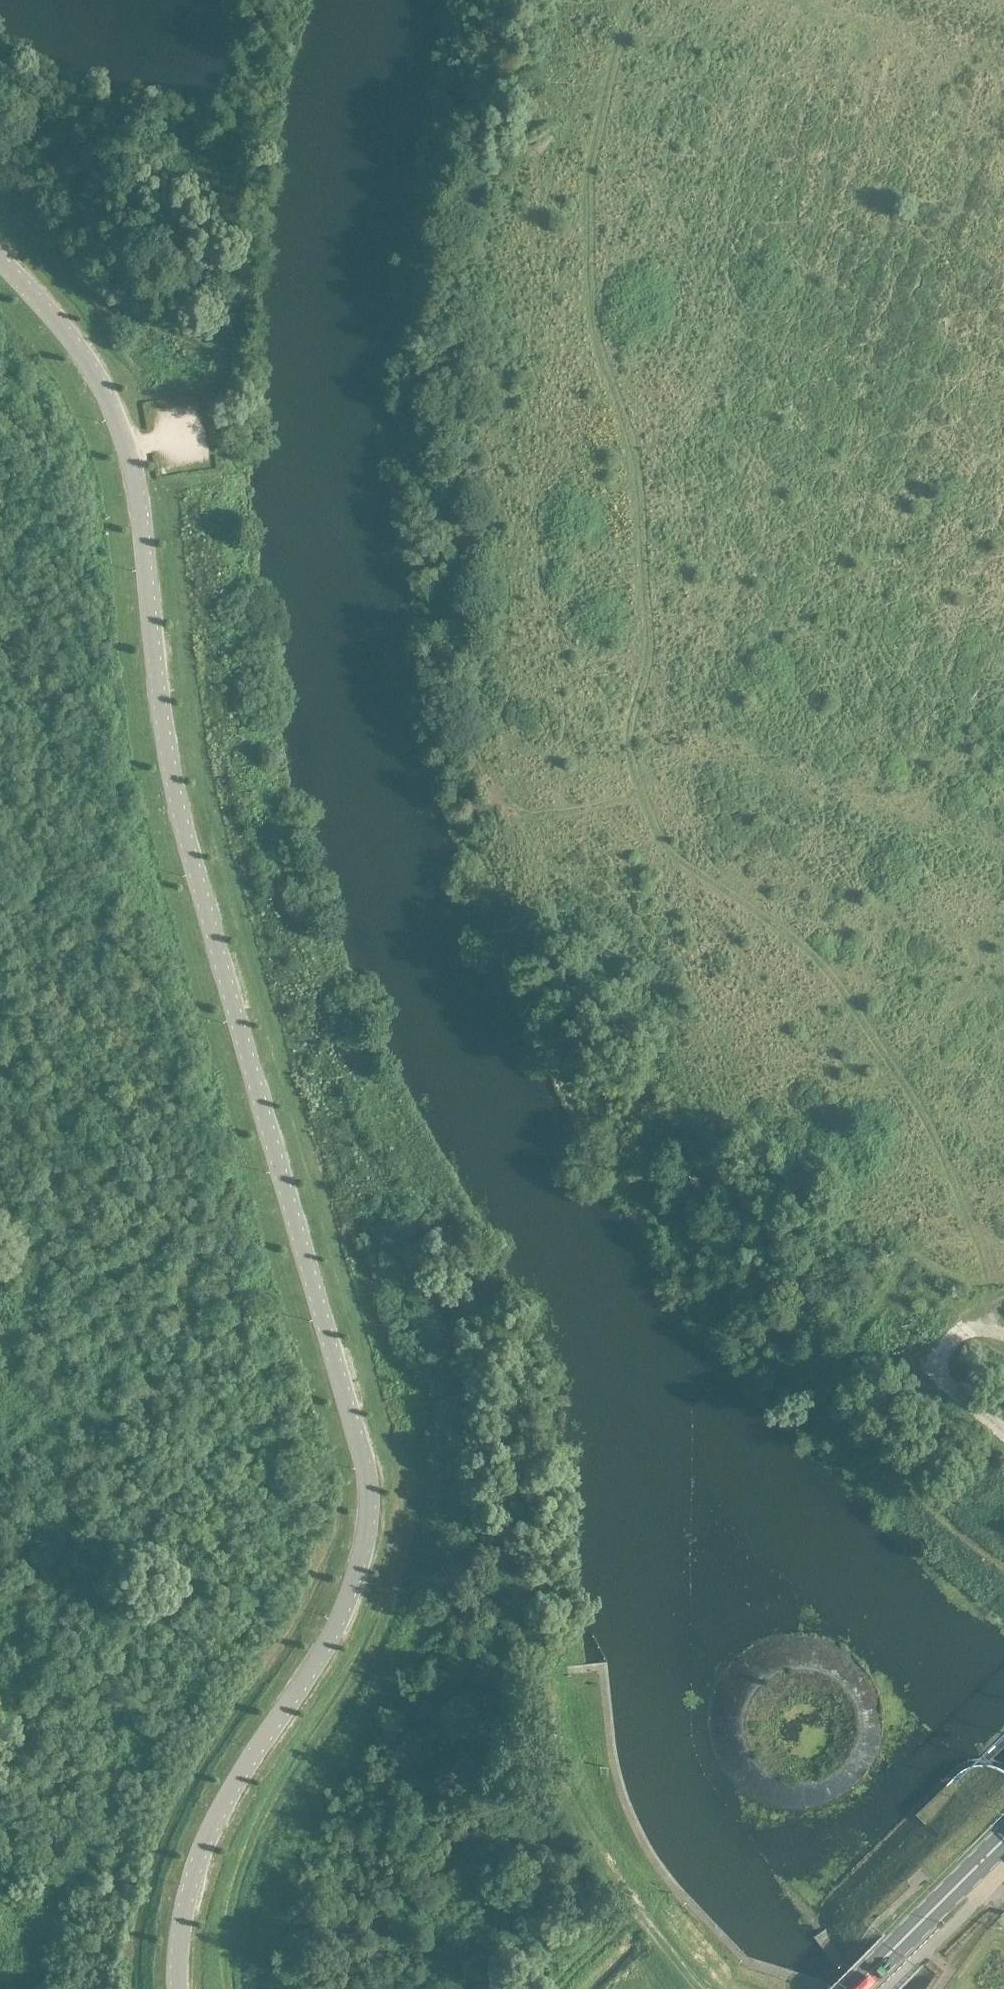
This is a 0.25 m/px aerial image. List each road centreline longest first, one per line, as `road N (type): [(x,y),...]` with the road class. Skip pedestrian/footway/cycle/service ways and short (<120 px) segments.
road 1 (unclassified): [(0,268),(96,372),(129,455),(165,752),(366,1477),(362,1552),(346,1600),(208,1837),(180,1925),(177,1988)]
road 2 (primary): [(854,1988),(1003,1840)]

